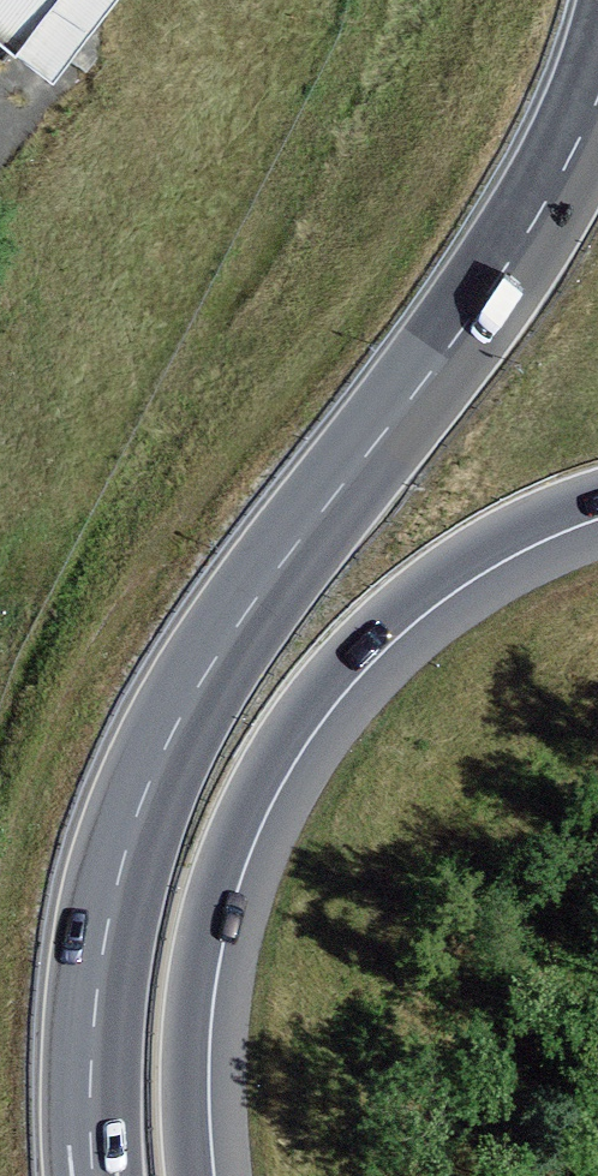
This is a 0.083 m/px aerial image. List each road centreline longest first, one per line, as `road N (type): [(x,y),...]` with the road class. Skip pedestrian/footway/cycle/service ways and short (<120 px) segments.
road 1 (motorway): [(597,98),(500,276),(246,612),(172,734),(143,797),(106,936),(90,1078),(93,1175)]
road 2 (motorway): [(190,1175),(184,1075),(197,947),(233,829),(259,774),(291,722),(375,625),(501,534),(597,495)]

